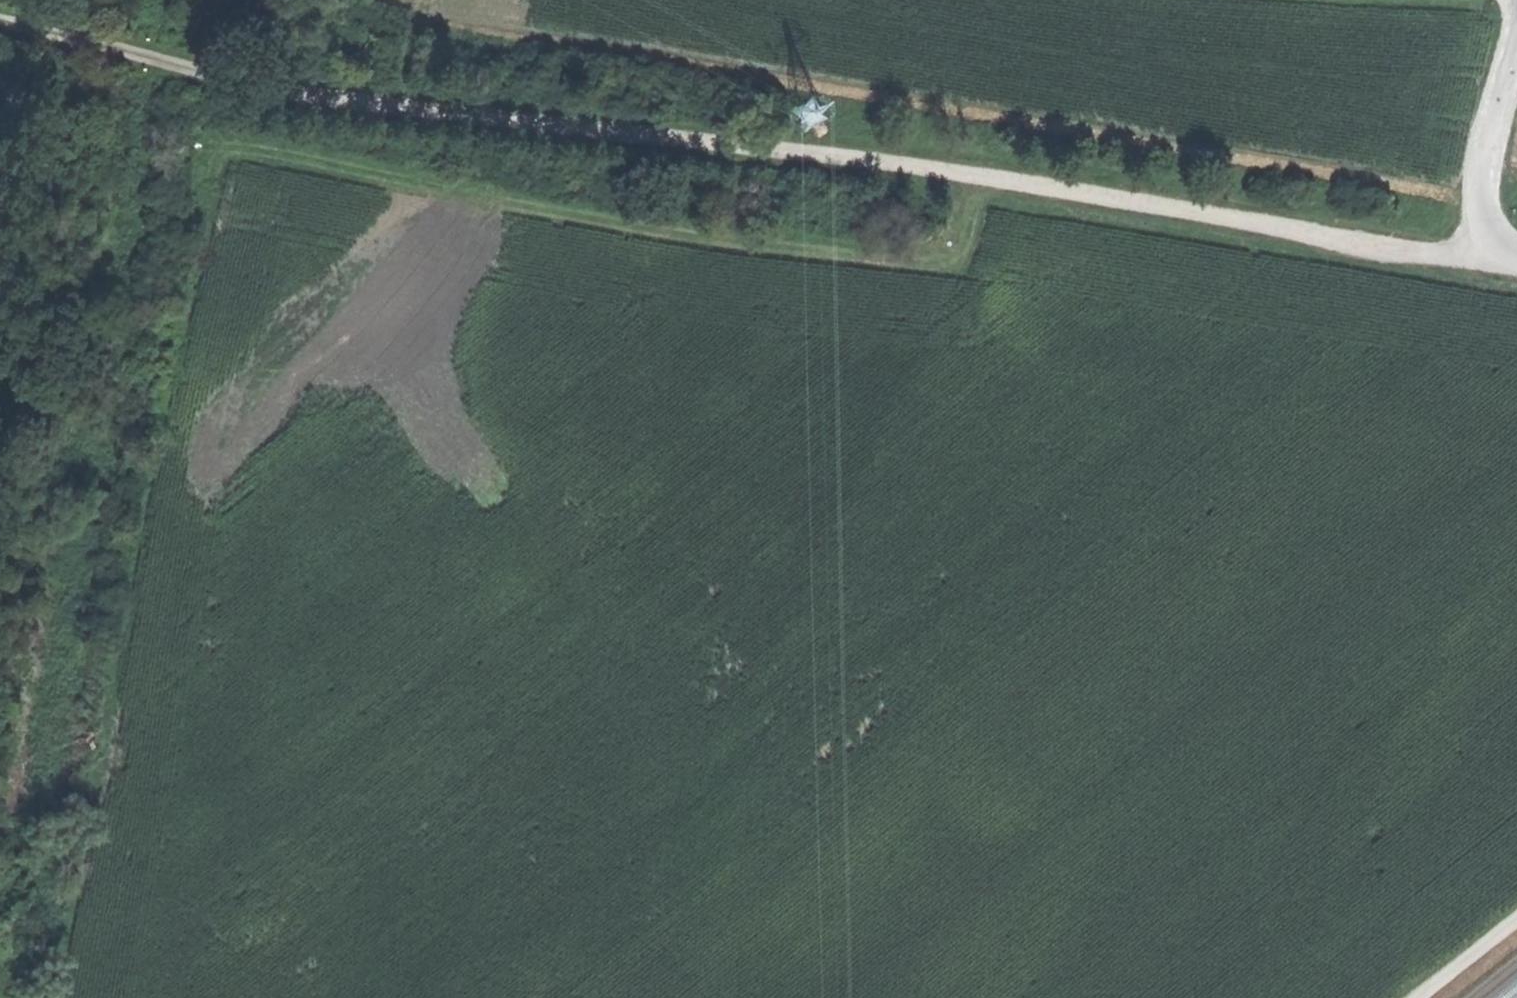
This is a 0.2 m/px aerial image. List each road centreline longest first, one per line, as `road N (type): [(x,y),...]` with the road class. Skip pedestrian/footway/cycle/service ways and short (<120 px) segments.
road 1 (track): [(1490,236),(1446,259),(849,158),(323,100),(0,27)]
road 2 (track): [(1516,261),(1490,236),(1486,184),(1488,147),(1516,41)]
road 3 (track): [(1516,922),(1422,997)]

